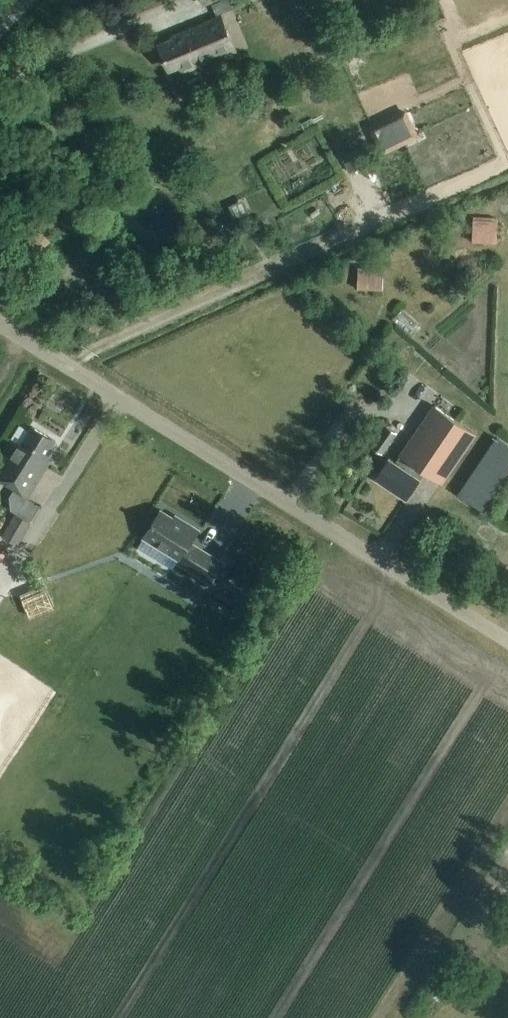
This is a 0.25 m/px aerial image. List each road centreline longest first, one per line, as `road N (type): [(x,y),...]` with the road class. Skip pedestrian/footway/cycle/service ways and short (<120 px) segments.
road 1 (unclassified): [(507,640),(0,324)]

